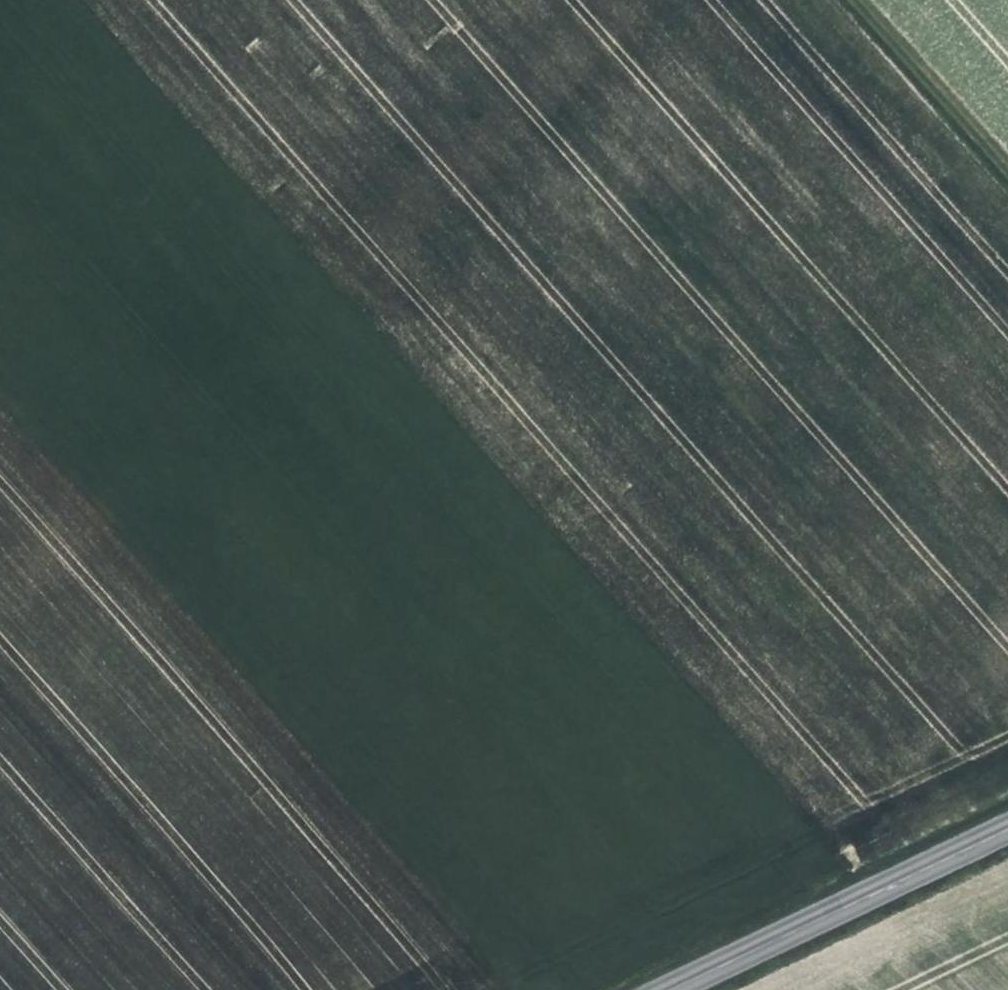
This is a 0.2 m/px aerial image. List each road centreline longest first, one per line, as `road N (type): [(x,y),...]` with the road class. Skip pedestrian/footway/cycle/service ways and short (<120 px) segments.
road 1 (tertiary): [(669,989),(1007,828)]
road 2 (track): [(1007,160),(868,0)]

